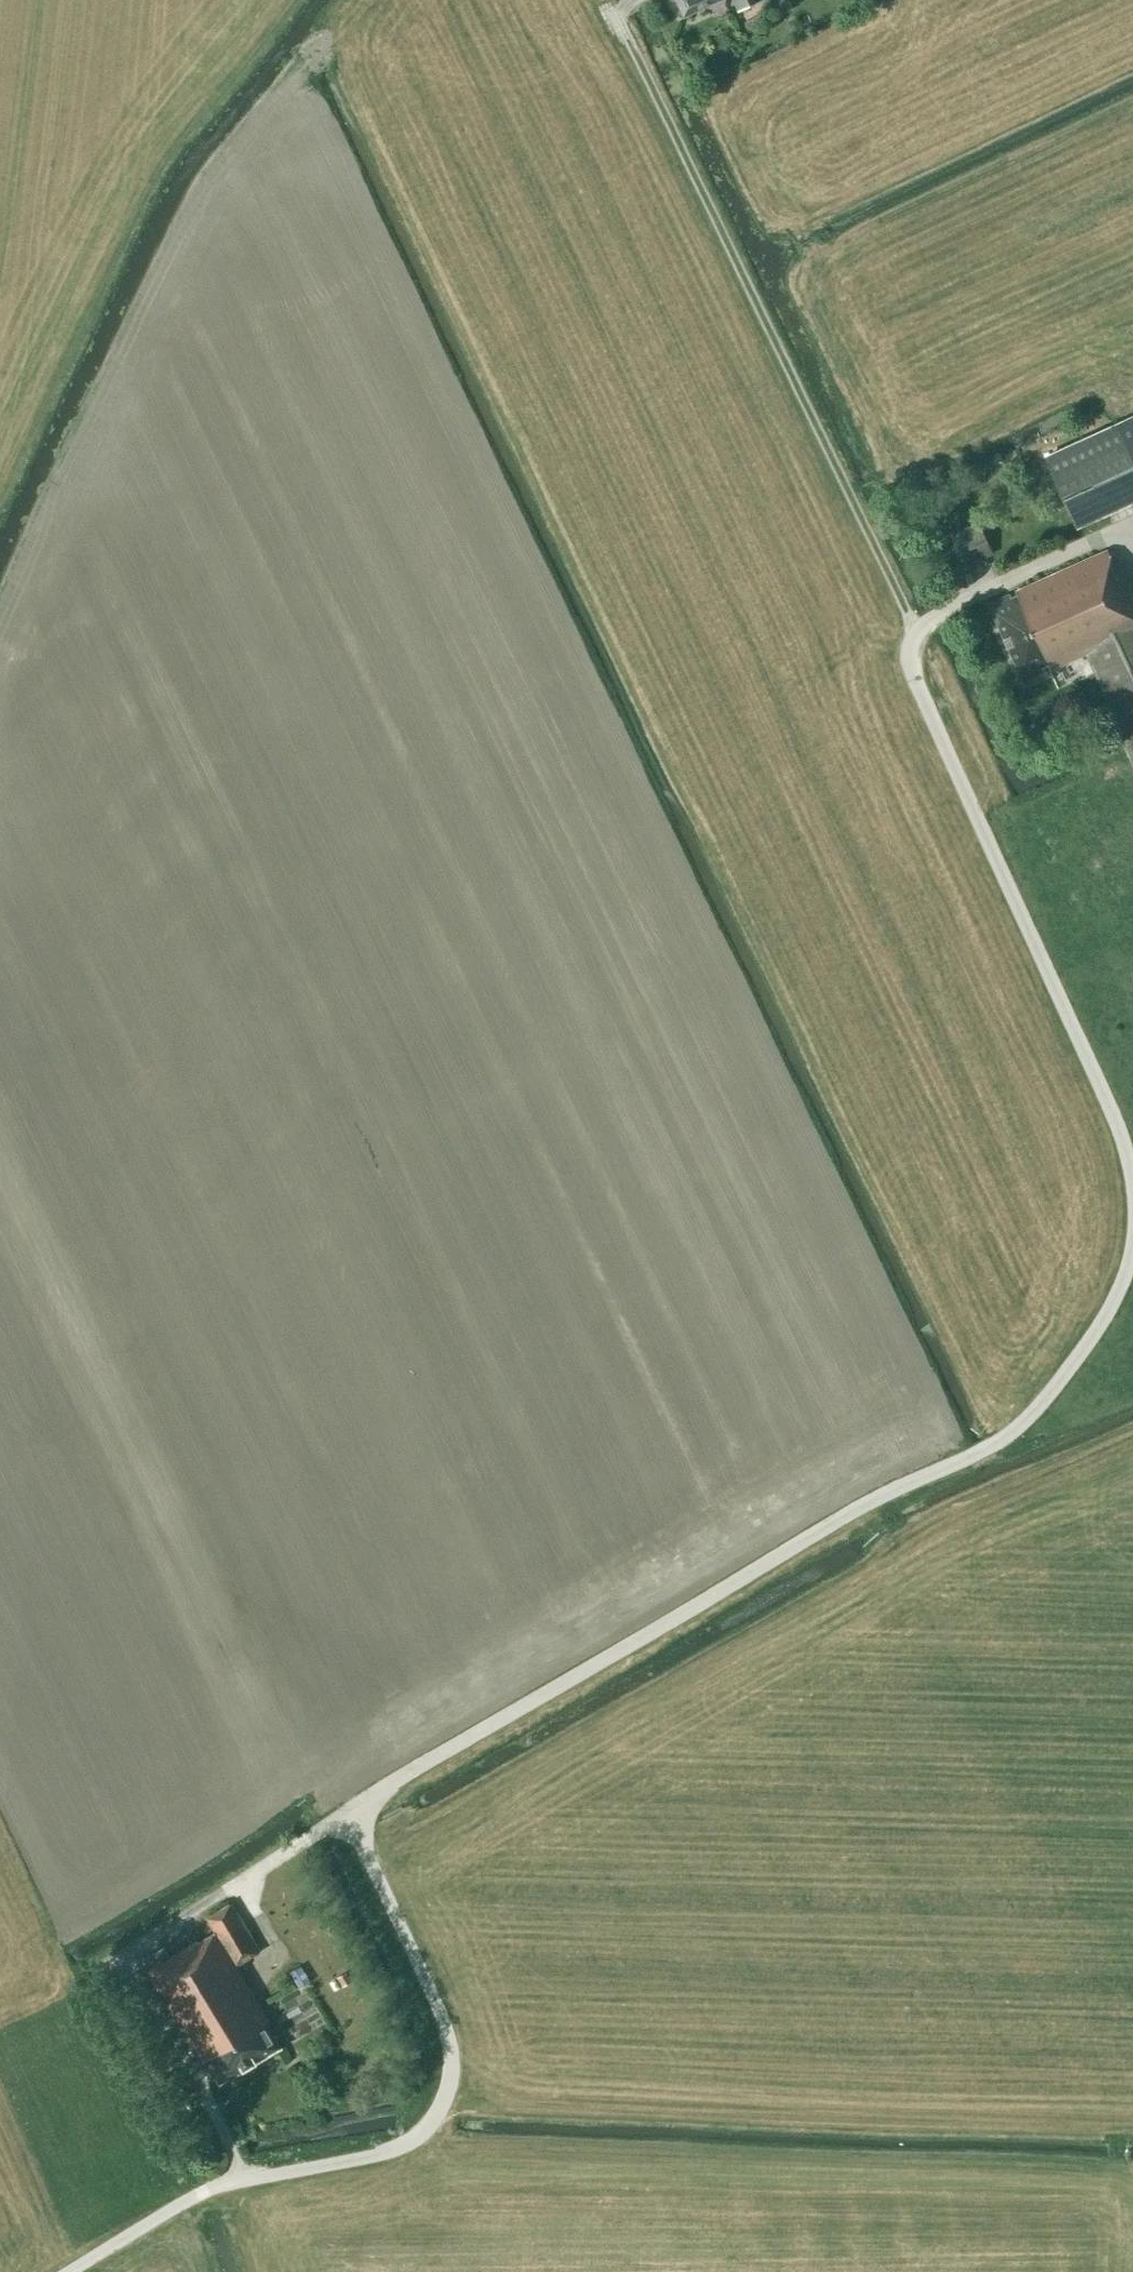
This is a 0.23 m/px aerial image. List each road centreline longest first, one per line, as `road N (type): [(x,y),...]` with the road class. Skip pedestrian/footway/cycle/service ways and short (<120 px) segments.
road 1 (unclassified): [(72,2271),(203,2194),(374,2157),(424,2133),(447,2097),(451,2044),(349,1815),(837,1523),(1000,1442),(1033,1415),(1095,1337),(1132,1248)]
road 2 (track): [(914,623),(603,4),(588,0)]
road 3 (unclassified): [(1132,1185),(1109,1105),(910,668),(914,623)]

